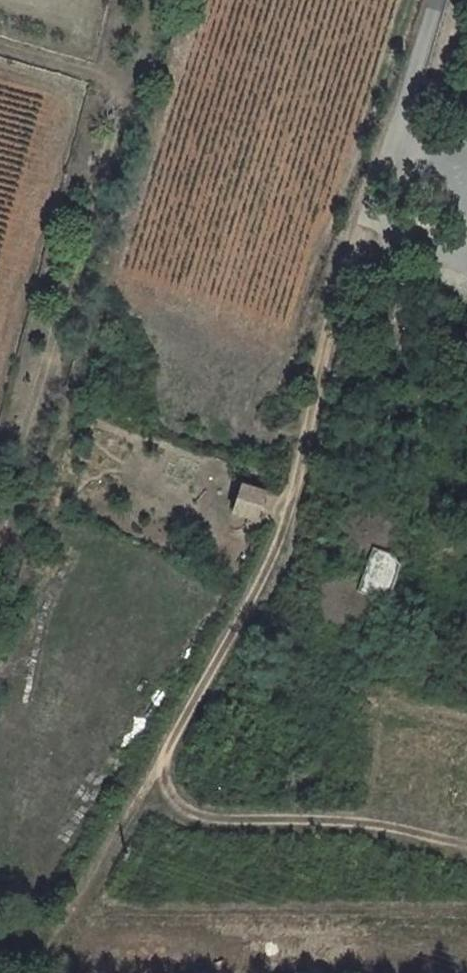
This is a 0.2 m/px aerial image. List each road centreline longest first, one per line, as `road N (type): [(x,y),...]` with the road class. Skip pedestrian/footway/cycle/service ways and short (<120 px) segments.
road 1 (track): [(158,768),(292,509),(360,225)]
road 2 (track): [(466,840),(363,821),(217,818),(170,793),(158,768)]
road 3 (unclassified): [(438,0),(360,225)]
road 4 (track): [(53,972),(53,954),(158,768)]

